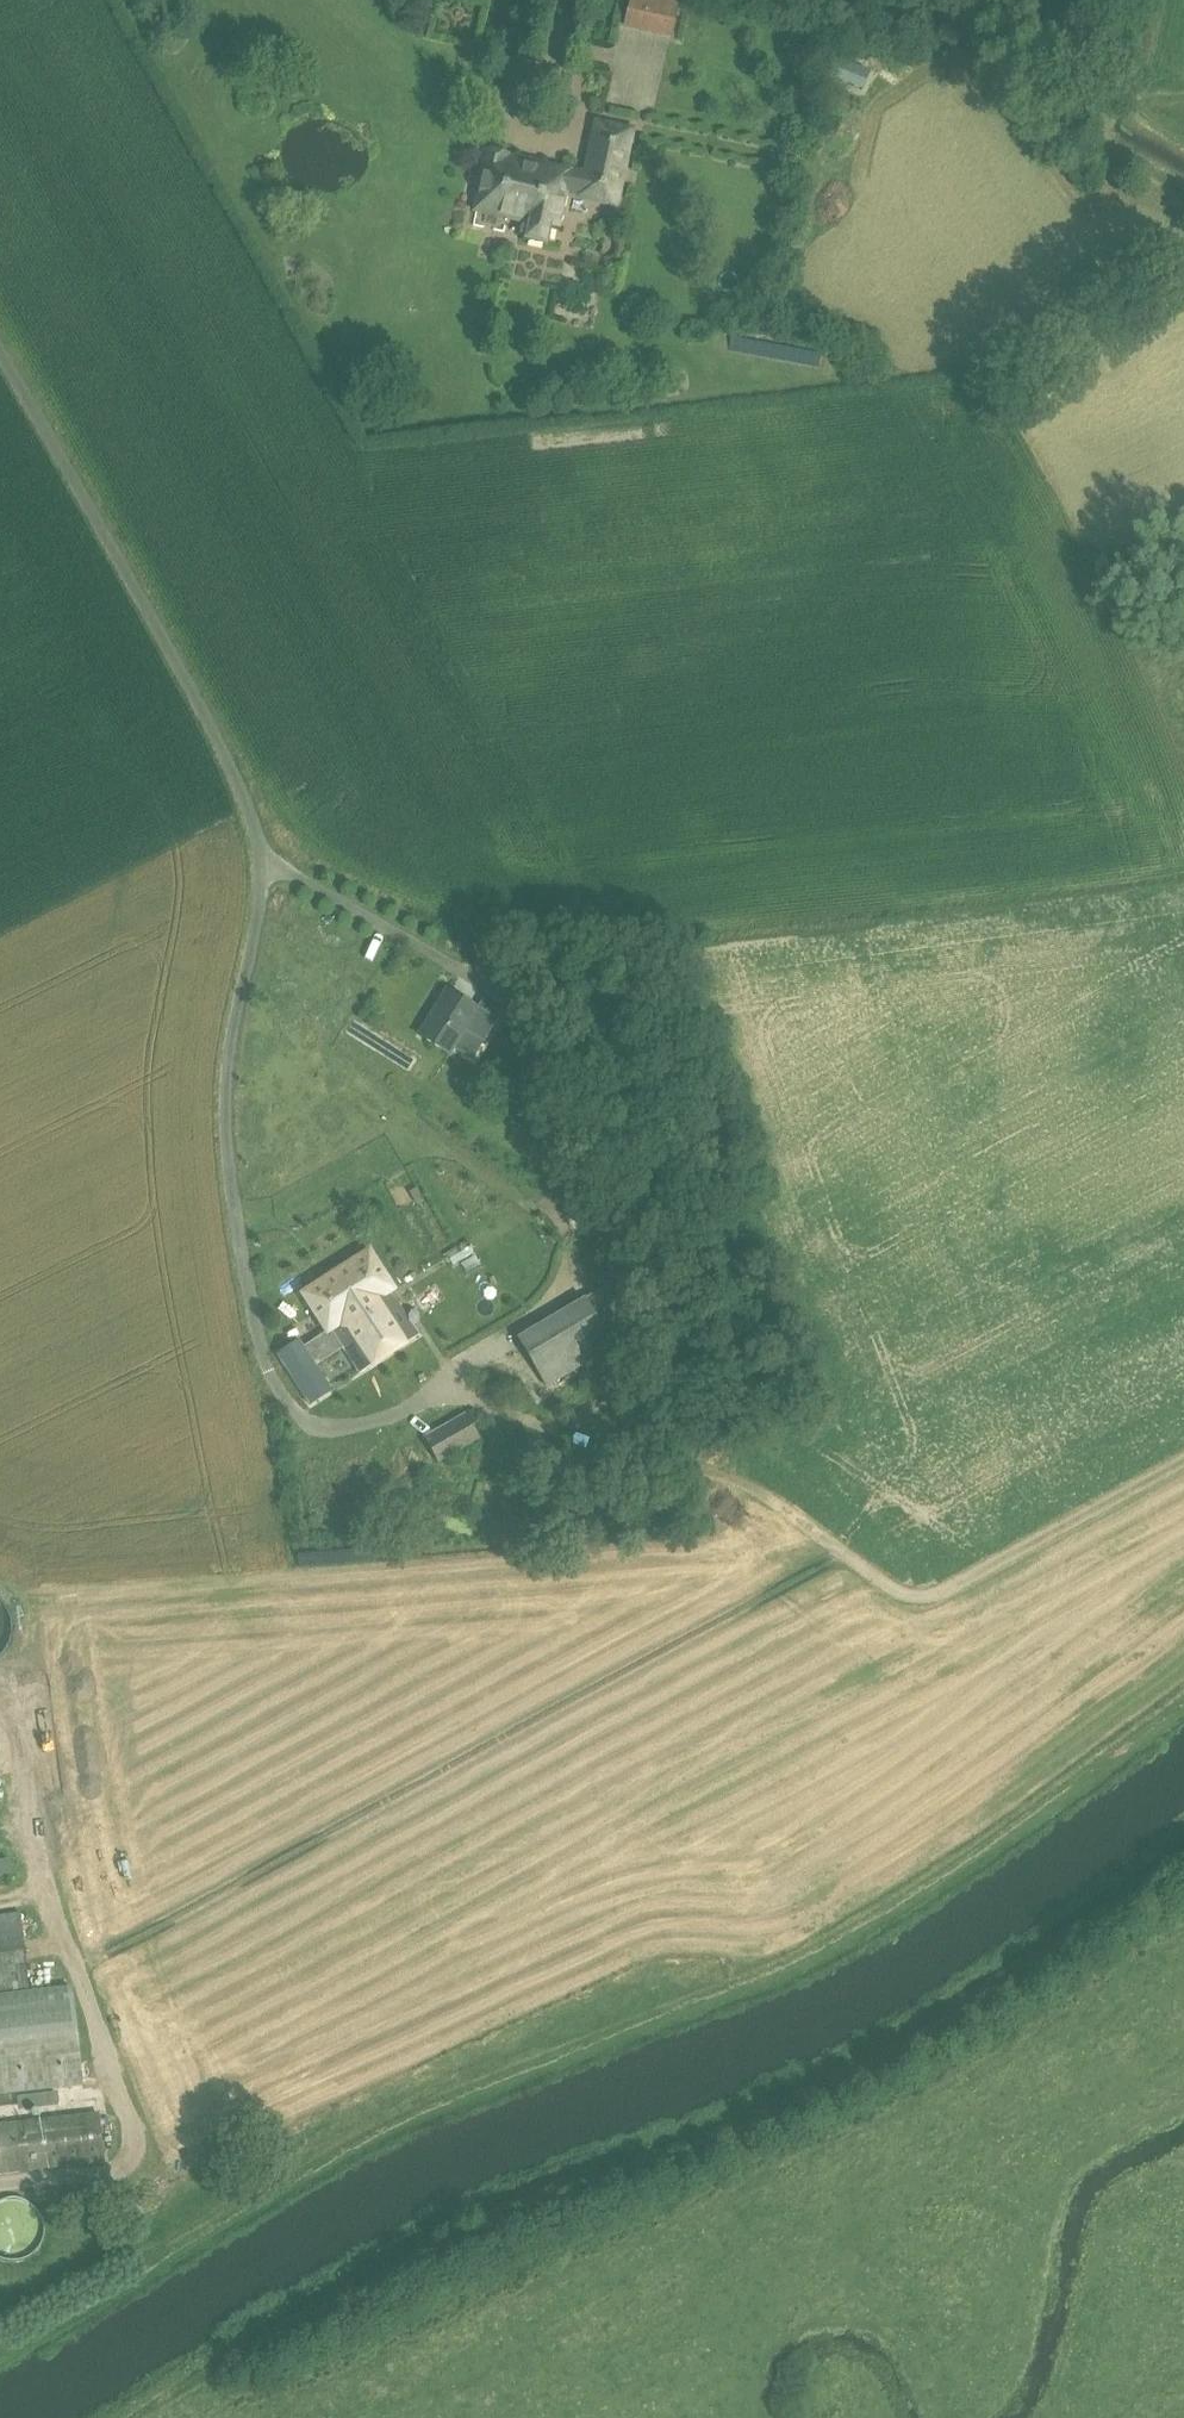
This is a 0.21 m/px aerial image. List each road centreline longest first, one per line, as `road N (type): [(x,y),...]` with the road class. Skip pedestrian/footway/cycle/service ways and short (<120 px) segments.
road 1 (track): [(1072,56),(1115,87),(1183,90)]

